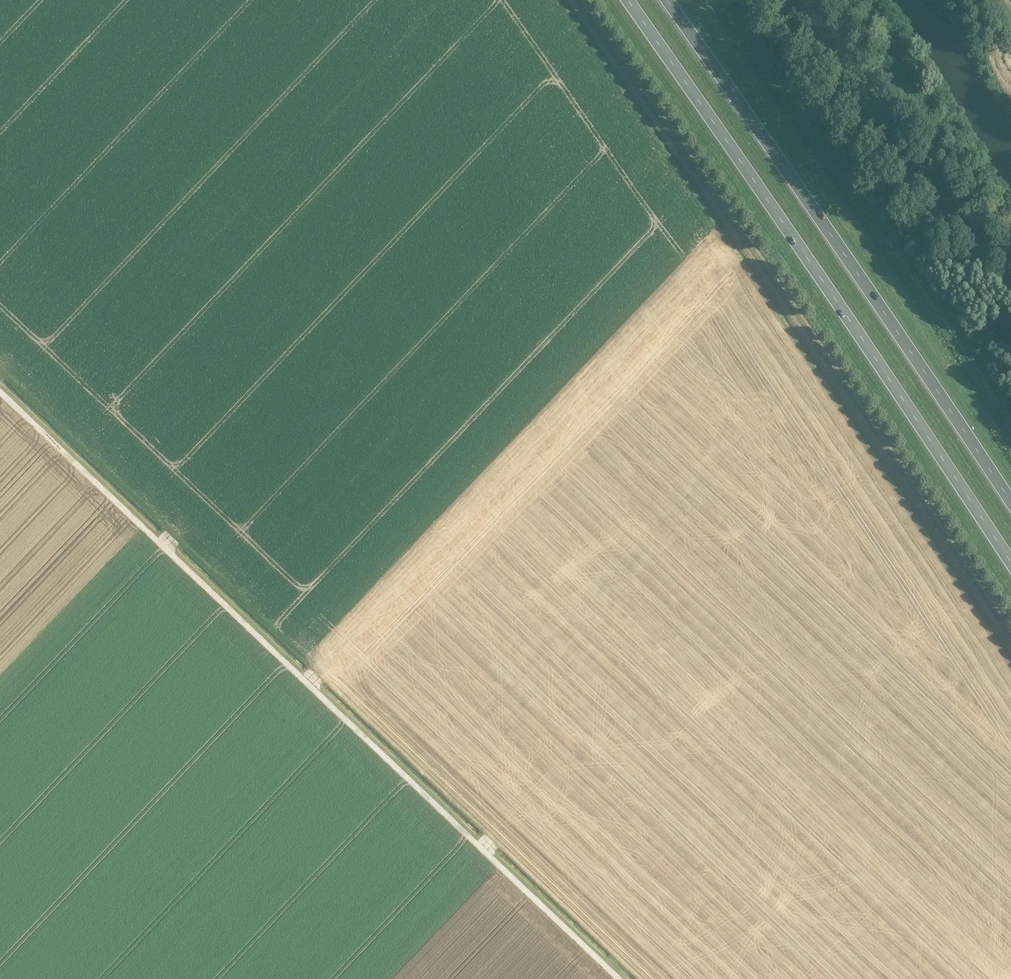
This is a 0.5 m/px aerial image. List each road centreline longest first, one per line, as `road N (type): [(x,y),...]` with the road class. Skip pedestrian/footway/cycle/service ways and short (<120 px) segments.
road 1 (track): [(619,978),(0,392)]
road 2 (trunk): [(627,0),(1010,566)]
road 3 (trunk): [(1010,493),(665,0)]

